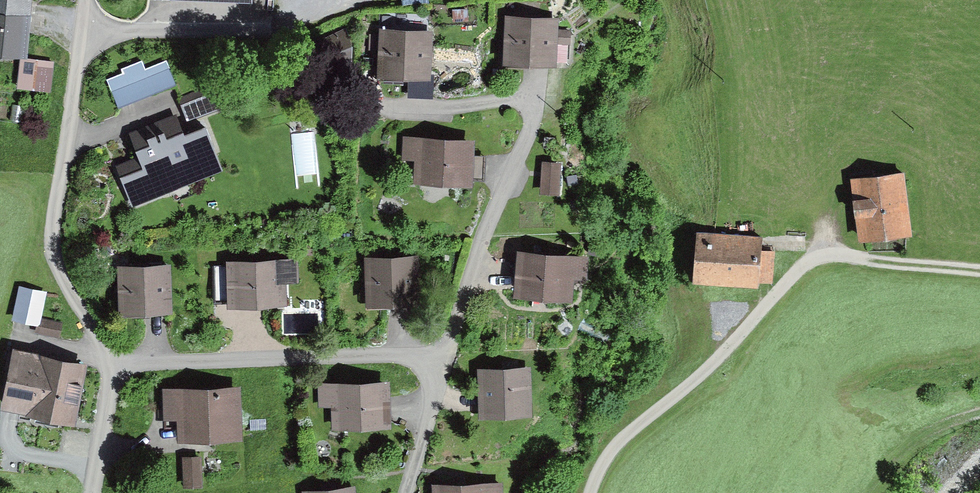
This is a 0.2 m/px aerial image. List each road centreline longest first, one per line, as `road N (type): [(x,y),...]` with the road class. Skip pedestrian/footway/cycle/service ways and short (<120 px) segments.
road 1 (residential): [(108,363),(51,244),(86,0)]
road 2 (residential): [(452,354),(108,363)]
road 3 (unclassified): [(813,253),(714,358),(607,451),(590,492)]
road 4 (residential): [(535,95),(452,354)]
road 5 (track): [(979,276),(813,253)]
road 6 (residential): [(452,354),(404,492)]
road 7 (residential): [(92,492),(108,363)]

